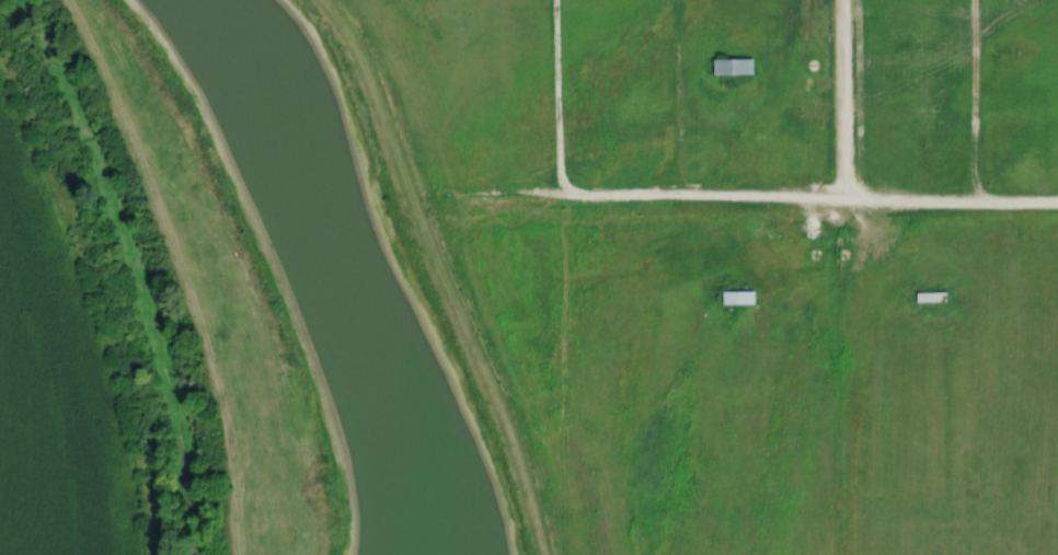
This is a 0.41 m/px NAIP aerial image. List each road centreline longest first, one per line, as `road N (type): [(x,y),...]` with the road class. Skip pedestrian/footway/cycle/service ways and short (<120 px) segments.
road 1 (track): [(545,554),(505,417),(369,78),(323,0)]
road 2 (track): [(69,0),(129,134),(212,365),(241,554)]

